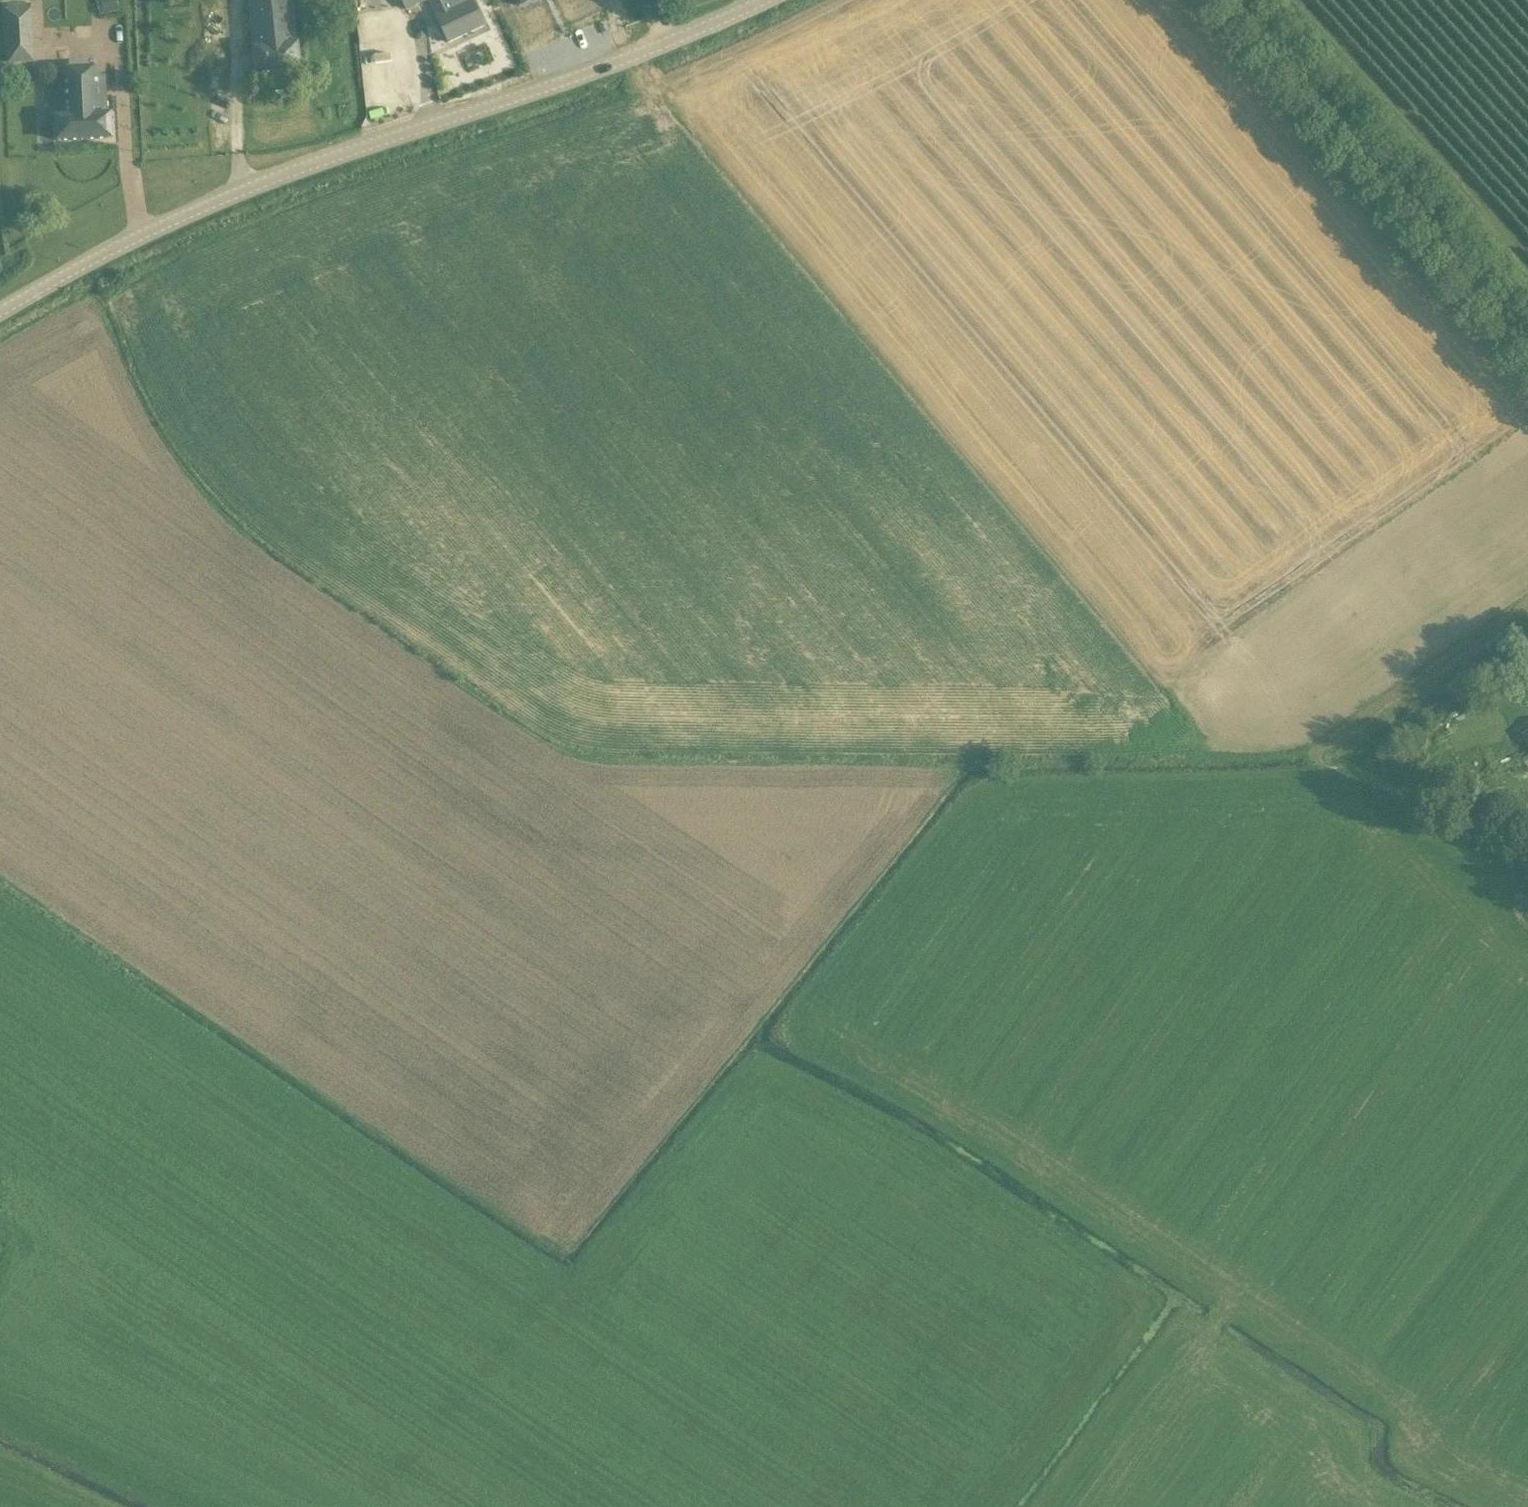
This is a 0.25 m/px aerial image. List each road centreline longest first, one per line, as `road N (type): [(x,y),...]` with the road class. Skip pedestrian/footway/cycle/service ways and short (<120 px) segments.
road 1 (unclassified): [(0,313),(168,223),(765,0)]
road 2 (unclassified): [(1527,346),(1230,0)]

